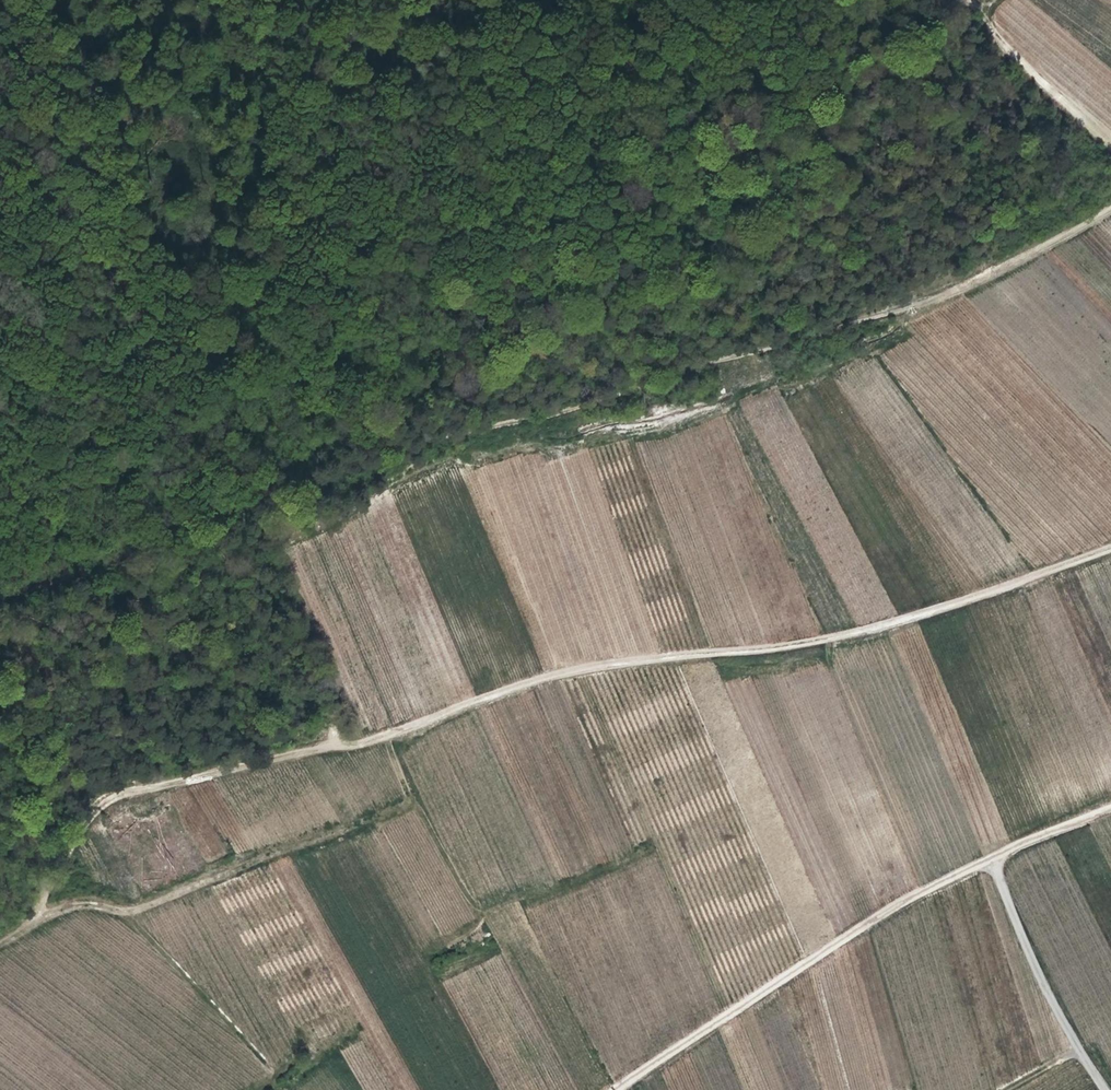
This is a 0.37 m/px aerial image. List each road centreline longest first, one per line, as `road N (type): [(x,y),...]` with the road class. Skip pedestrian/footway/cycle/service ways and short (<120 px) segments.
road 1 (track): [(1110,548),(871,628),(619,661),(539,679),(404,731),(128,791),(90,815),(26,927),(0,946)]
road 2 (track): [(1110,210),(1054,246),(929,303),(686,367),(550,418),(367,450),(237,485),(155,531),(0,575)]
road 3 (track): [(616,1089),(892,909),(1110,810)]
road 4 (unclassified): [(993,860),(1105,1089)]

